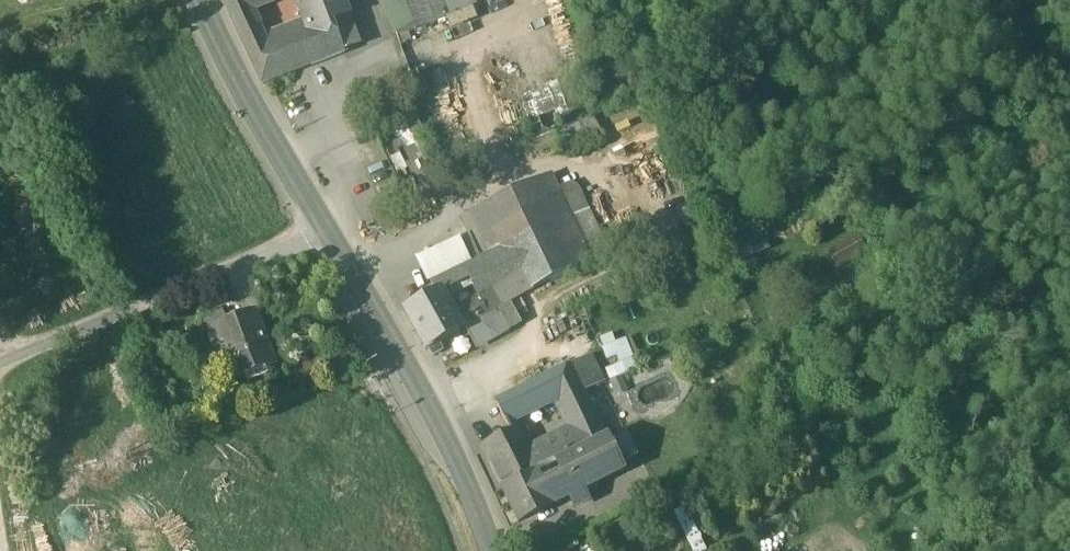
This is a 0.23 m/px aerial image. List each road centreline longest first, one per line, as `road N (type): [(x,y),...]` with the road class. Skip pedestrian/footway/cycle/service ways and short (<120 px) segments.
road 1 (secondary): [(484,550),(374,319),(326,239)]
road 2 (unclassified): [(326,239),(0,362)]
road 3 (secondary): [(326,239),(198,0)]

